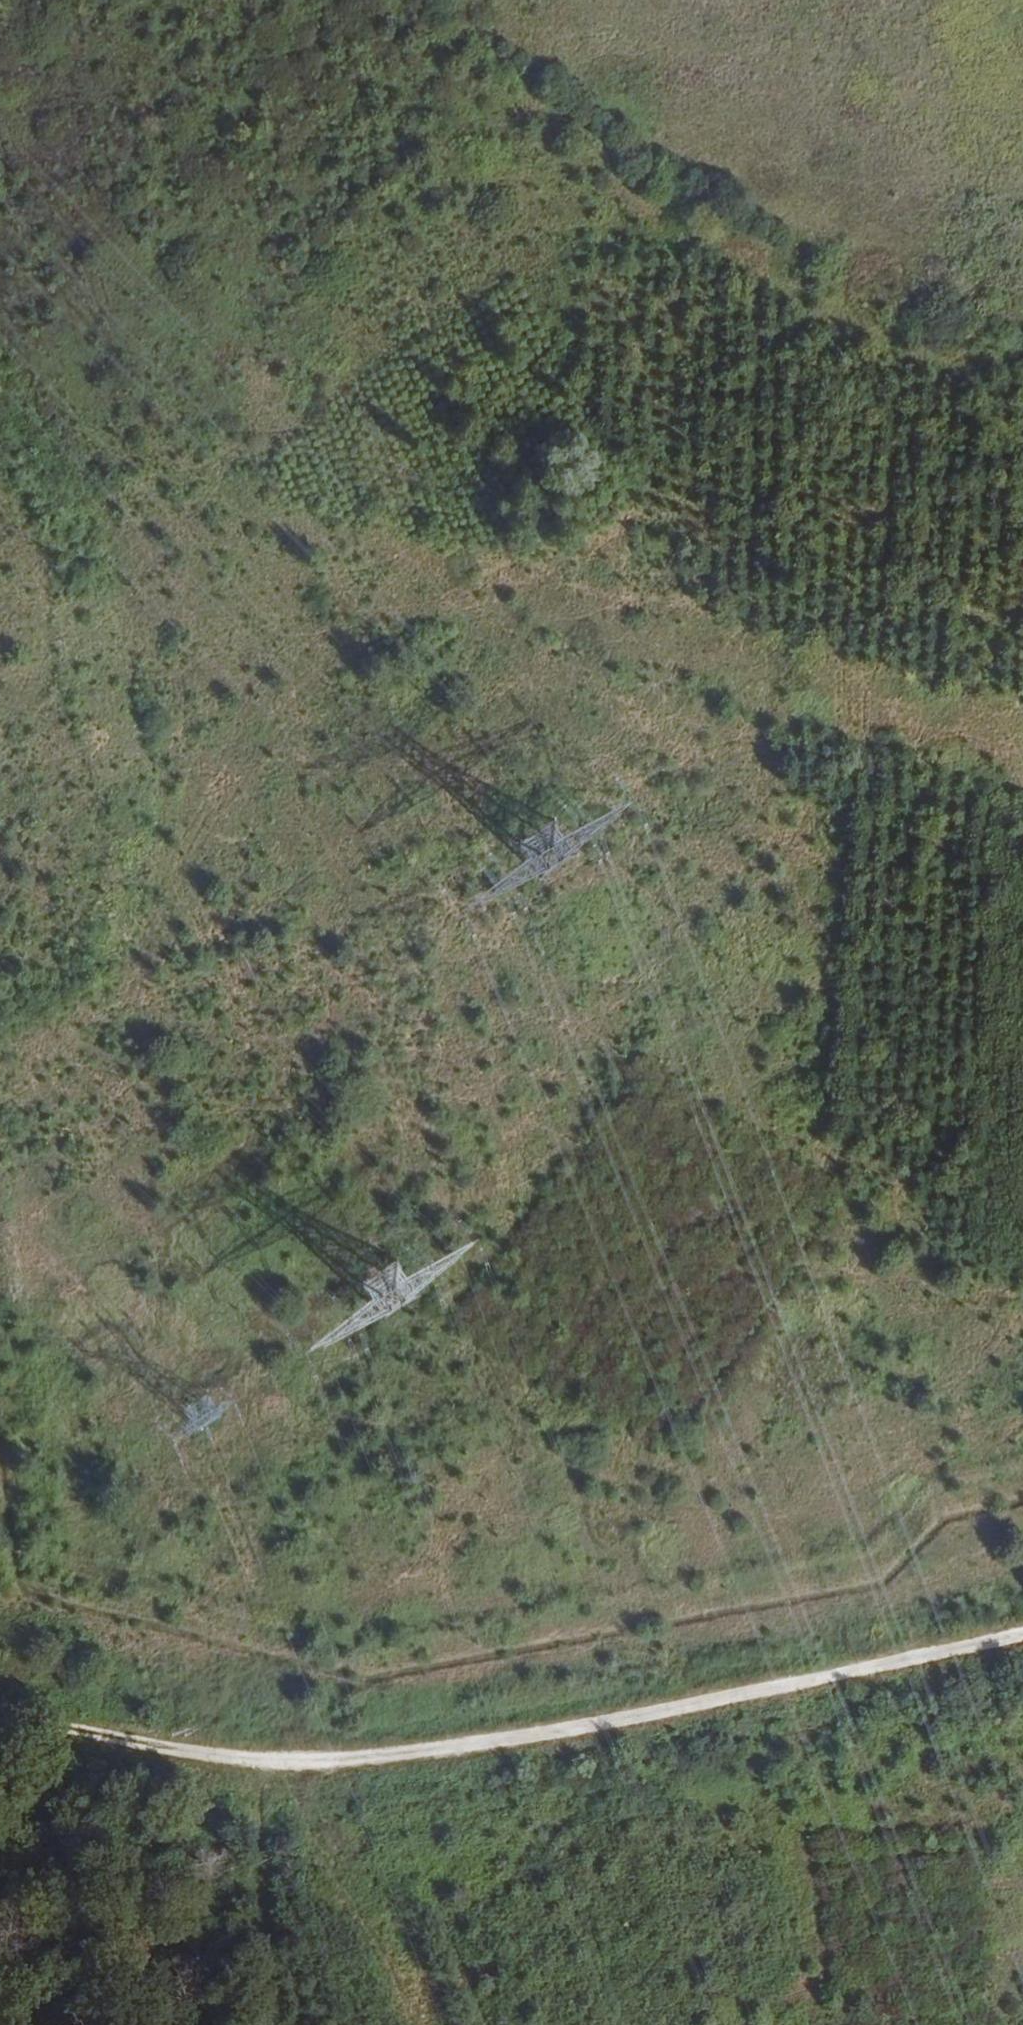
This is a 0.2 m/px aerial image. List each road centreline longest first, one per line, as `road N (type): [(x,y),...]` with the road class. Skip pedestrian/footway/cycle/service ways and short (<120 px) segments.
road 1 (track): [(293,1767),(428,1754),(644,1717),(1022,1630)]
road 2 (track): [(0,1720),(293,1767)]

